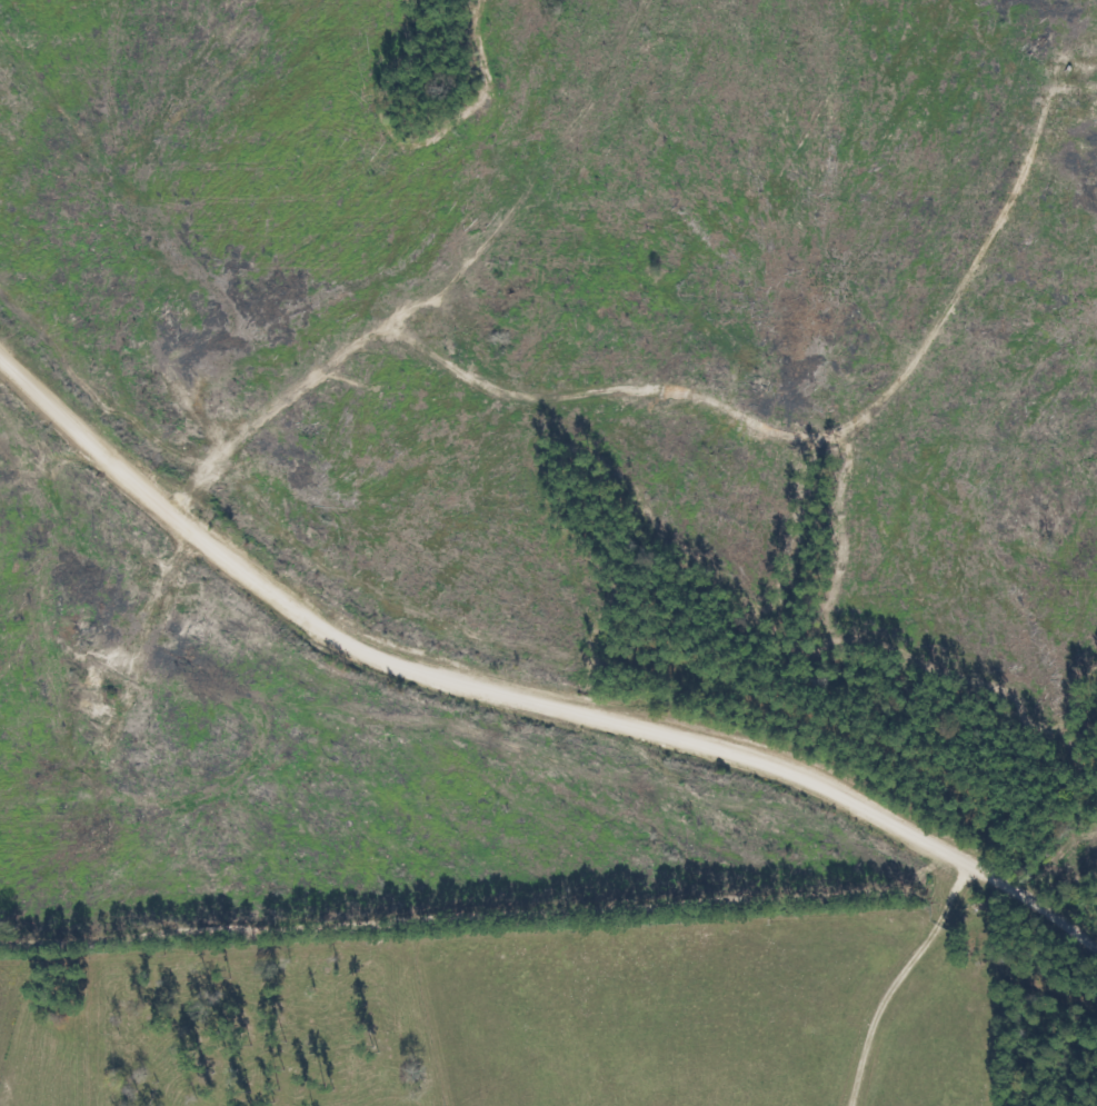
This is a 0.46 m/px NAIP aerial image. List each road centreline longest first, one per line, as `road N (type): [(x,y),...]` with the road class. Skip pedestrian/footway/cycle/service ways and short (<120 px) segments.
road 1 (residential): [(1096,959),(865,799),(732,755),(507,723),(325,628),(0,368)]
road 2 (residential): [(536,727),(636,611)]
road 3 (residential): [(176,509),(275,406)]

